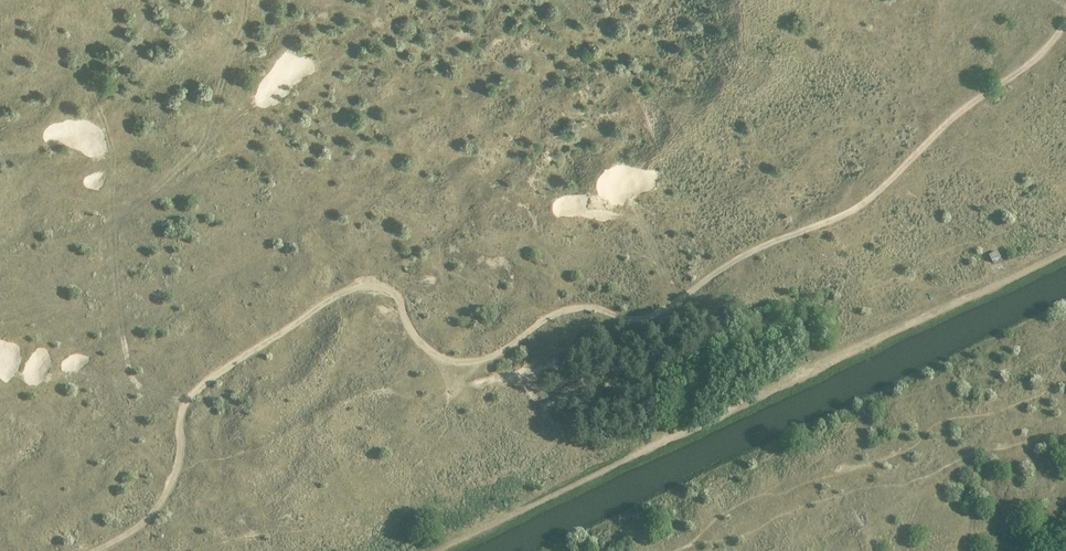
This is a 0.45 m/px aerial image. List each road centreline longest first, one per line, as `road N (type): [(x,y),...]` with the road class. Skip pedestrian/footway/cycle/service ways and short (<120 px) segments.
road 1 (track): [(95,550),(153,516),(178,464),(179,423),(196,388),(324,301),(355,285),(394,291),(412,331),(430,352),(451,360),(516,343),(568,307),(642,319),(731,260),(872,199),(946,123),(1029,64),(1065,24)]
road 2 (track): [(432,550),(1065,249)]

